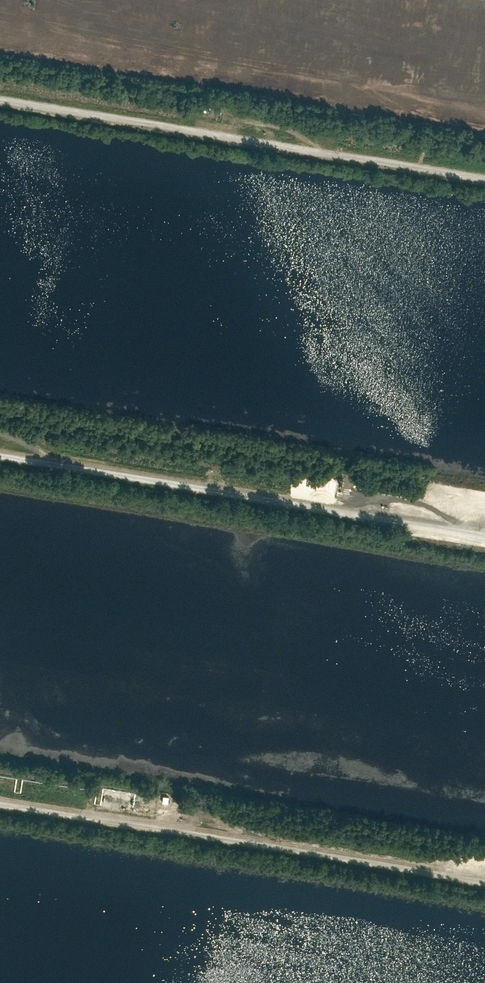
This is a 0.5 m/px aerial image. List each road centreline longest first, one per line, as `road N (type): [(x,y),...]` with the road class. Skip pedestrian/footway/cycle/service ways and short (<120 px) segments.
road 1 (track): [(0,448),(484,527)]
road 2 (track): [(484,174),(0,96)]
road 3 (track): [(0,797),(484,874)]

